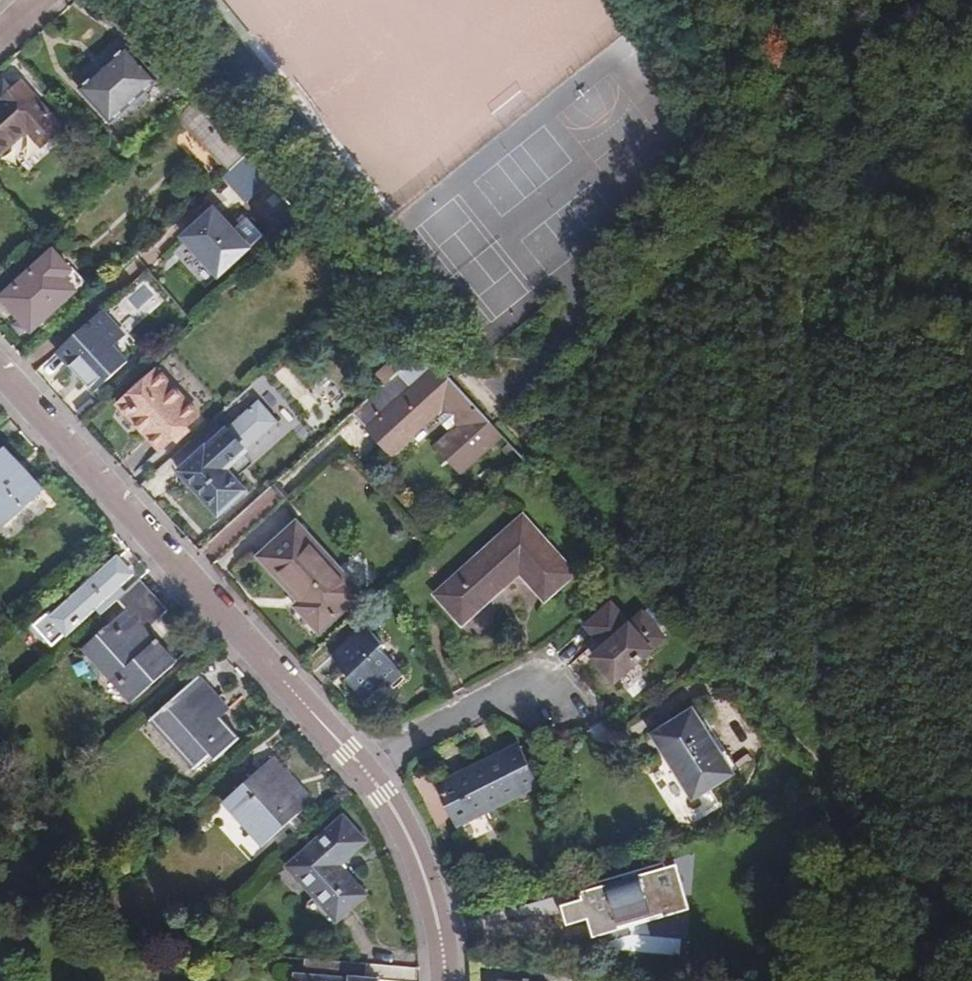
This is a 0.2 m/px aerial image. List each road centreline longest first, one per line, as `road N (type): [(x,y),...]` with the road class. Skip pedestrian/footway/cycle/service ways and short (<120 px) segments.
road 1 (track): [(837,764),(120,0)]
road 2 (track): [(837,764),(796,0)]
road 3 (tertiary): [(369,775),(0,369)]
road 4 (tertiary): [(444,980),(427,882),(369,775)]
road 5 (track): [(805,980),(837,764)]
road 6 (residential): [(369,775),(498,699),(538,696)]

